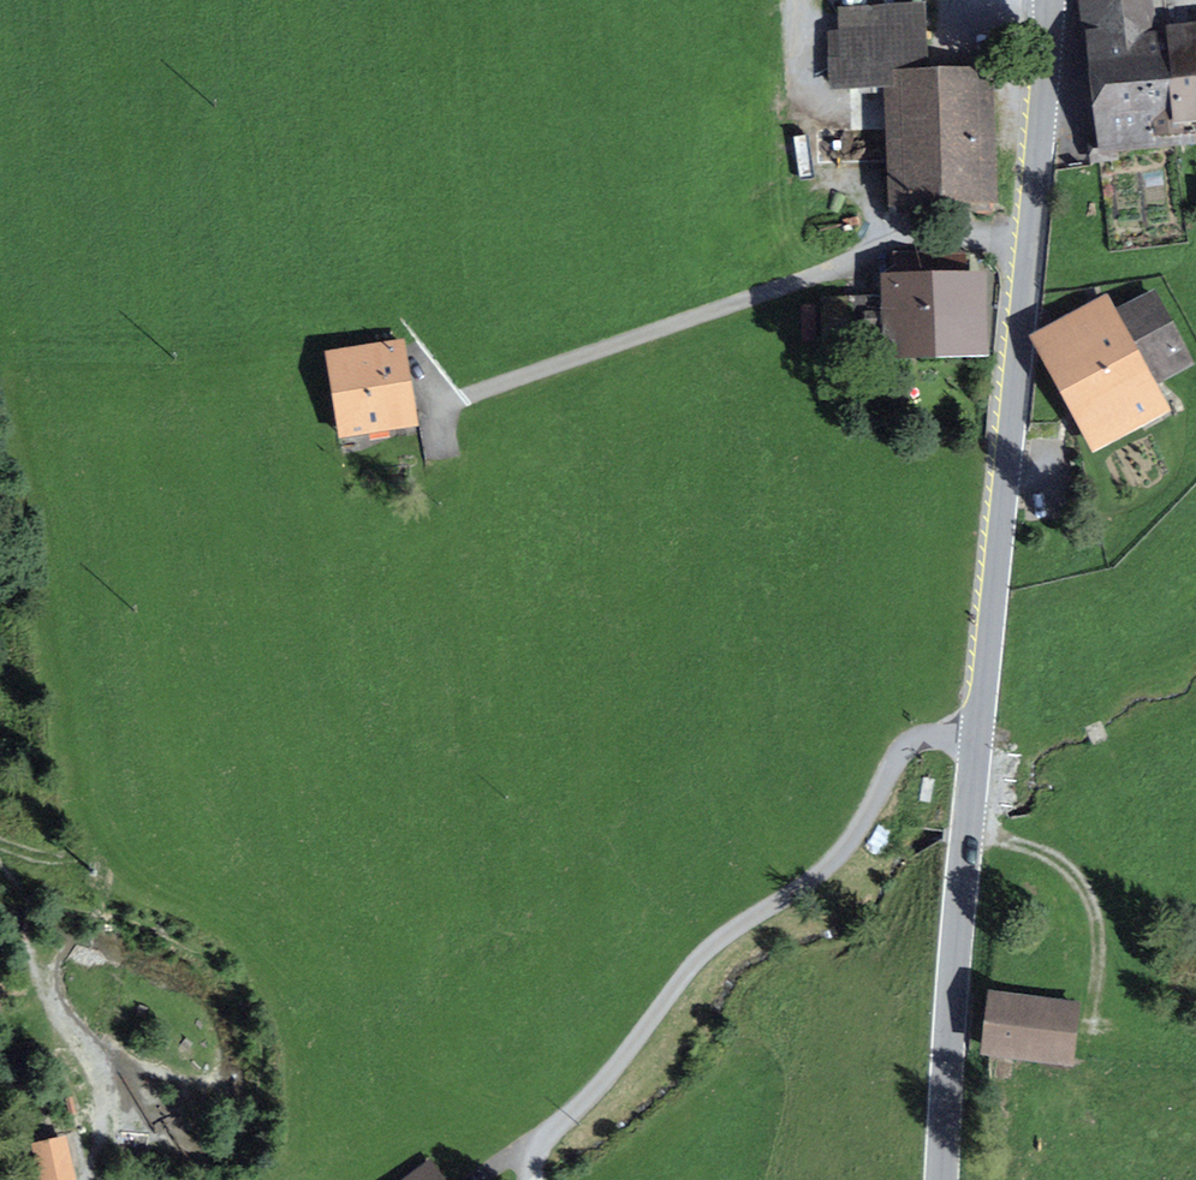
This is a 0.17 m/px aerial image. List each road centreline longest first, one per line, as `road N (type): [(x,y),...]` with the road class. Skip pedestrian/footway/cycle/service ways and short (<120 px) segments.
road 1 (tertiary): [(1050,0),(967,827),(940,1179)]
road 2 (track): [(612,347),(512,407),(423,540),(149,806),(81,850),(21,850),(0,841)]
road 3 (track): [(532,1179),(539,1141),(607,1072),(686,970),(832,861),(901,752),(927,735),(977,740)]
road 4 (track): [(450,403),(899,245),(970,234),(1031,239)]
road 5 (track): [(967,827),(1042,844),(1082,879),(1099,951),(1085,1017)]

